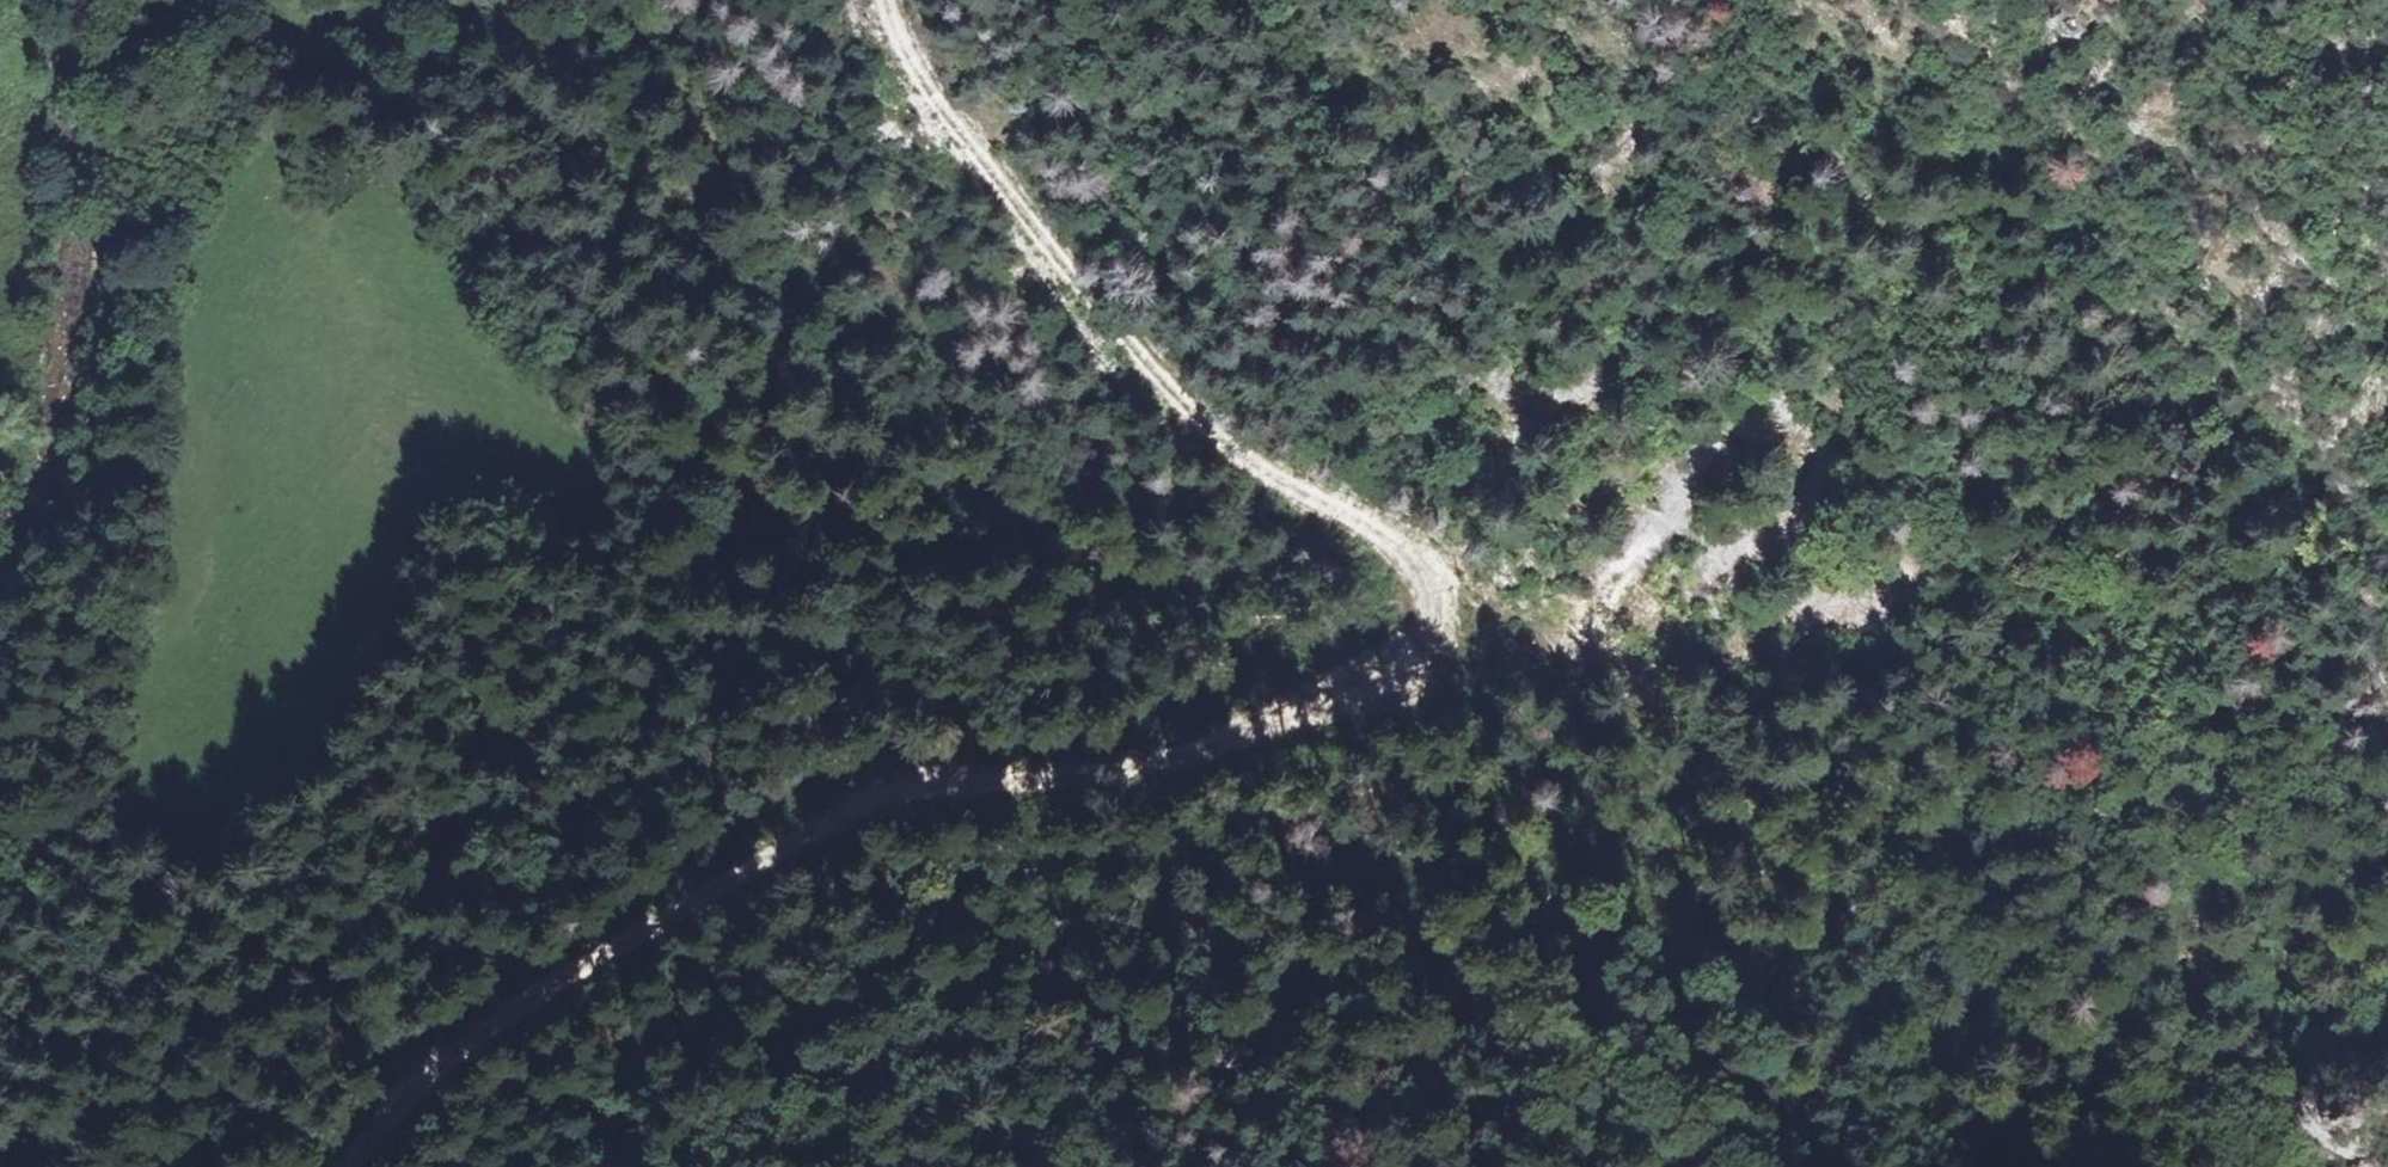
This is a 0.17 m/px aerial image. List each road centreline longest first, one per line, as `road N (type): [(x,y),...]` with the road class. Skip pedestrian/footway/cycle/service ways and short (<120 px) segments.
road 1 (track): [(350,1166),(427,1077),(557,977),(867,800),(962,780),(1068,776),(1162,758),(1431,651),(1439,626),(1430,576),(1387,538),(1279,482),(1206,428),(1163,383),(941,113),(885,0)]

